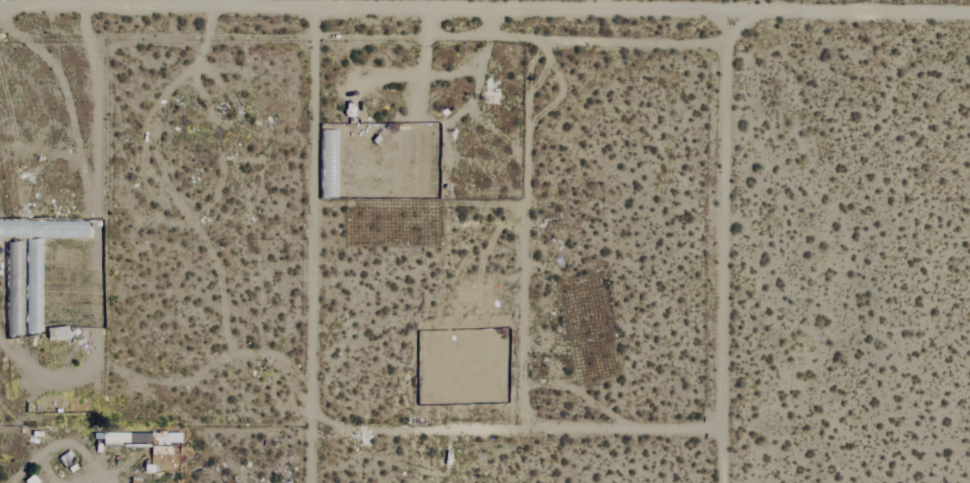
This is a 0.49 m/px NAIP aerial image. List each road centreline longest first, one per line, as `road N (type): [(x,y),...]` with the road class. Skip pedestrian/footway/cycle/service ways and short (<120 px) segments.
road 1 (residential): [(969,17),(728,21),(460,9),(0,17)]
road 2 (residential): [(714,482),(728,21)]
road 3 (track): [(17,482),(50,449),(75,441),(113,482)]

